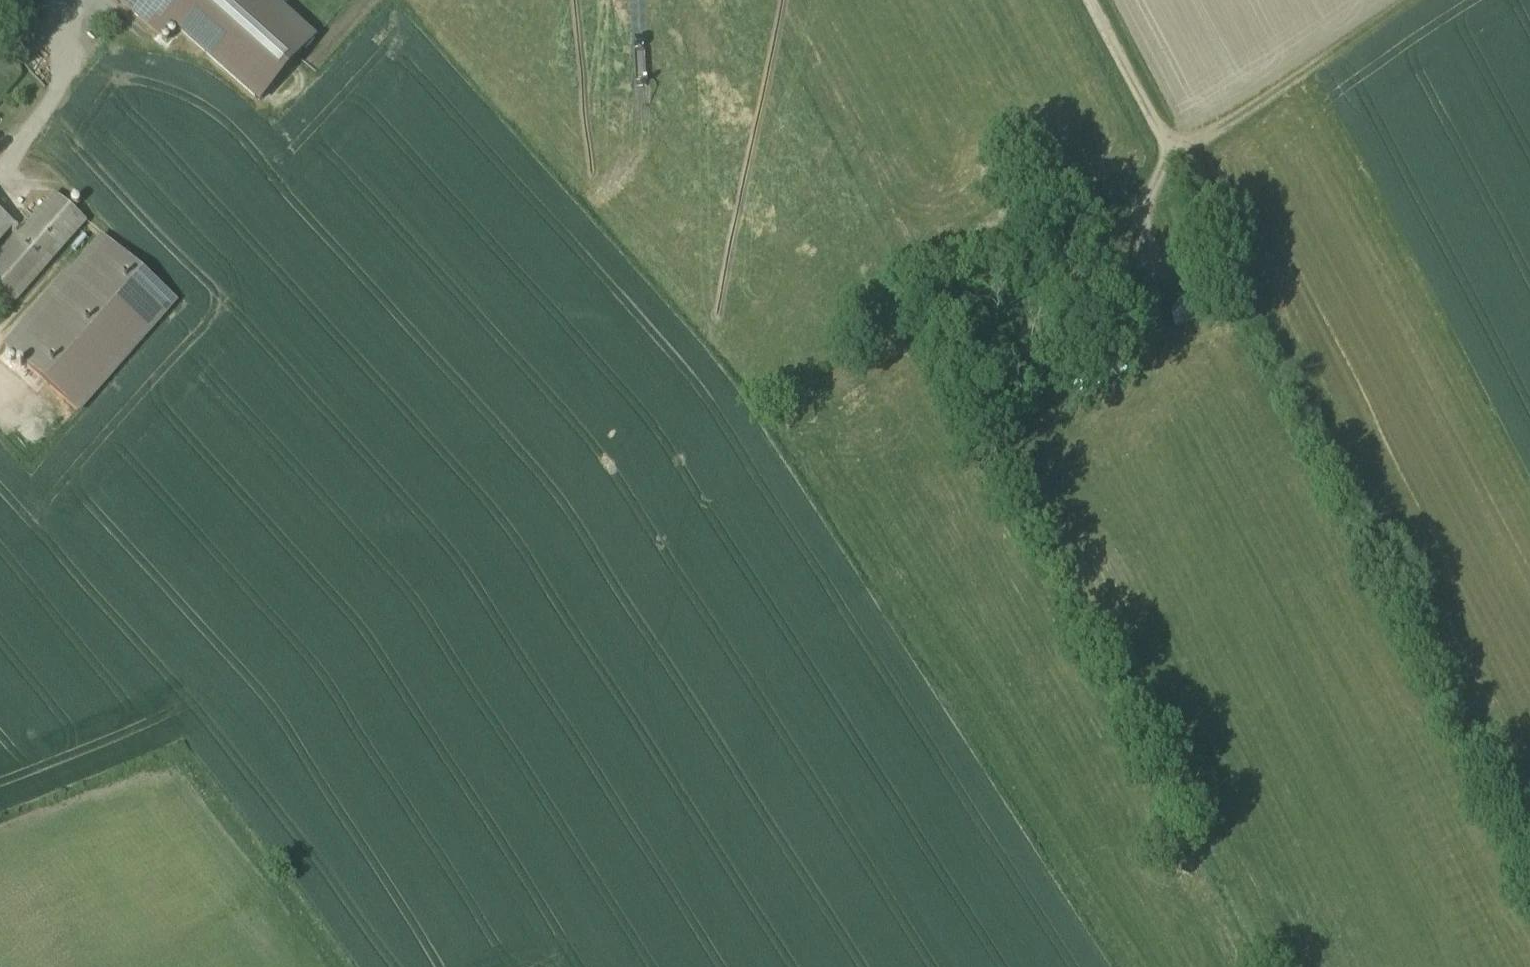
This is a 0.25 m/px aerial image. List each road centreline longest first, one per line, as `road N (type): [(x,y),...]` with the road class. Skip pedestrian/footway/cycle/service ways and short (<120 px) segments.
road 1 (track): [(1090,0),(1159,130),(1183,150),(1203,145),(1416,0)]

